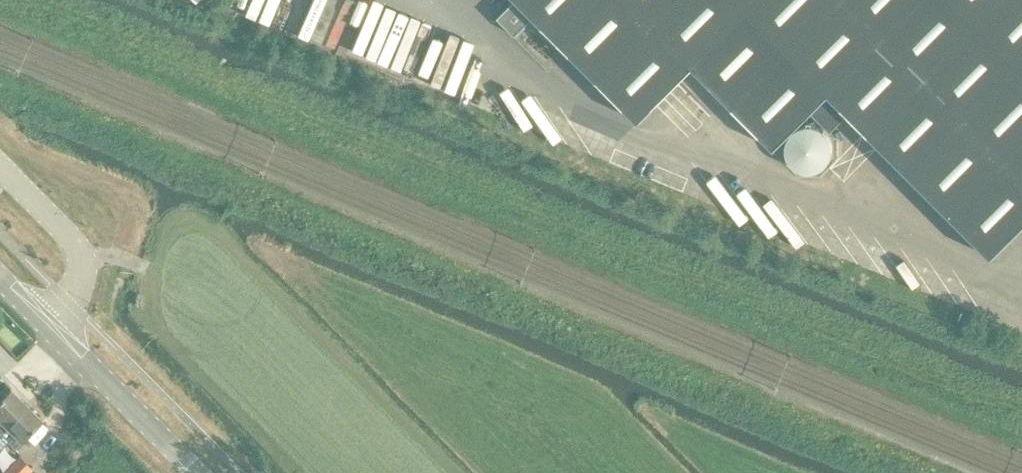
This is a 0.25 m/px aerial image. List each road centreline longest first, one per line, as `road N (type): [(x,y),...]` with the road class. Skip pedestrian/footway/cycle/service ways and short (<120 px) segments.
road 1 (tertiary): [(0,278),(196,472)]

